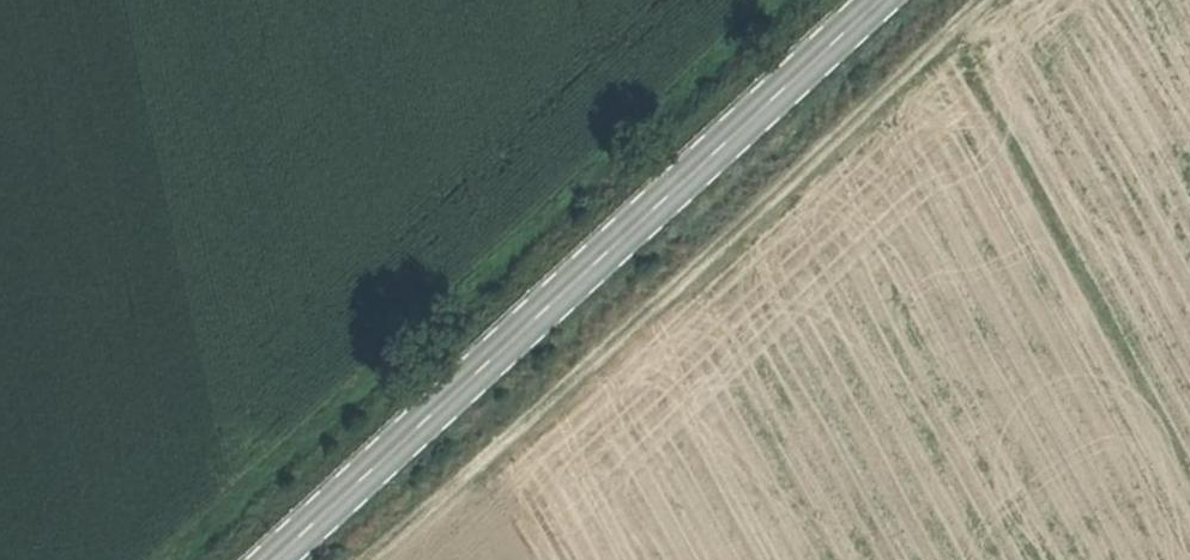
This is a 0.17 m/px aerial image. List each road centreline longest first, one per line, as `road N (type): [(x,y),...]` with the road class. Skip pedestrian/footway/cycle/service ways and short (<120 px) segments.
road 1 (track): [(993,0),(385,559)]
road 2 (tertiary): [(266,559),(871,0)]
road 3 (track): [(770,0),(165,559)]

